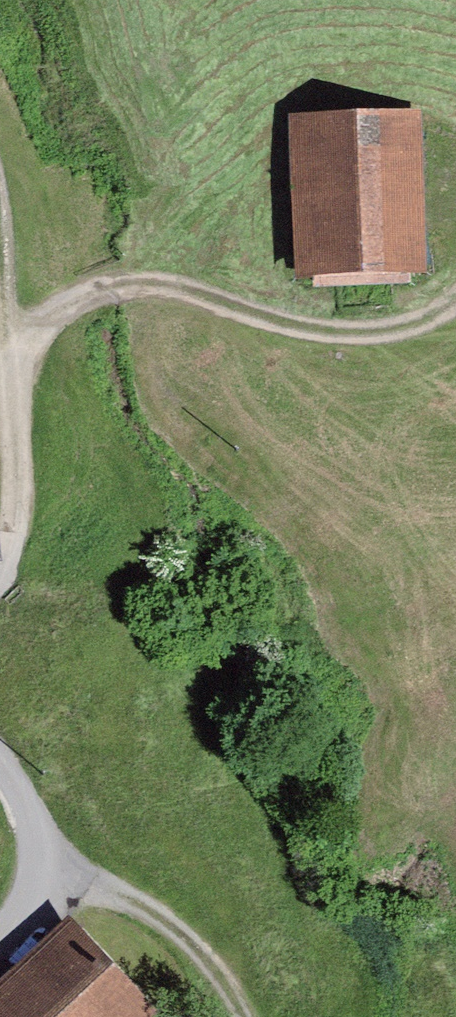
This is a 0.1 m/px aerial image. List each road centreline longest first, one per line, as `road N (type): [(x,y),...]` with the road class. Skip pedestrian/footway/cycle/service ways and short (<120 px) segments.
road 1 (track): [(16,346),(86,293),(135,281),(203,290),(269,318),(340,333),(400,326),(455,293)]
road 2 (track): [(42,872),(120,892),(183,938),(223,983),(239,1016)]
road 3 (residential): [(0,548),(9,528),(16,346)]
road 4 (residential): [(0,940),(36,906),(42,872),(25,811),(0,771)]

